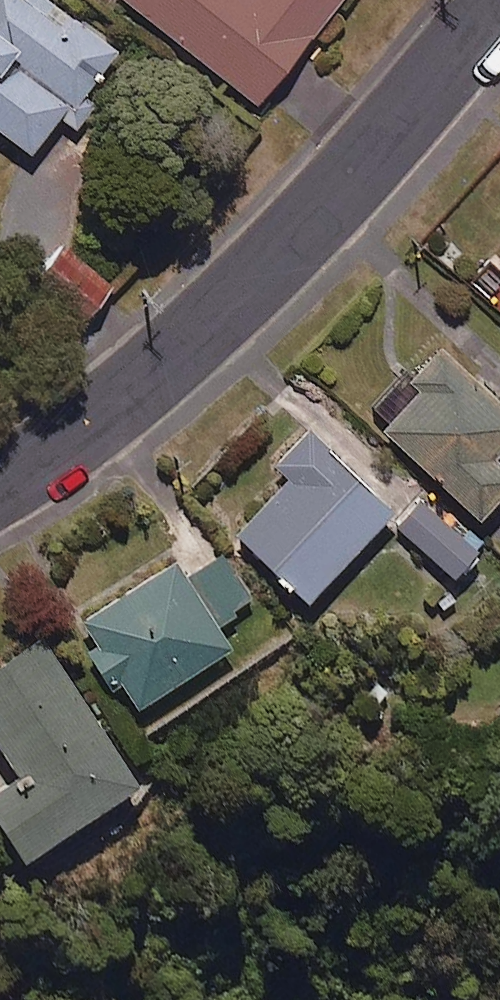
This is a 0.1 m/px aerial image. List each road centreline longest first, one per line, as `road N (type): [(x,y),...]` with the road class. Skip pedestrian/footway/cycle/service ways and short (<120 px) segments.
road 1 (residential): [(499,0),(256,282),(140,386),(0,485)]

